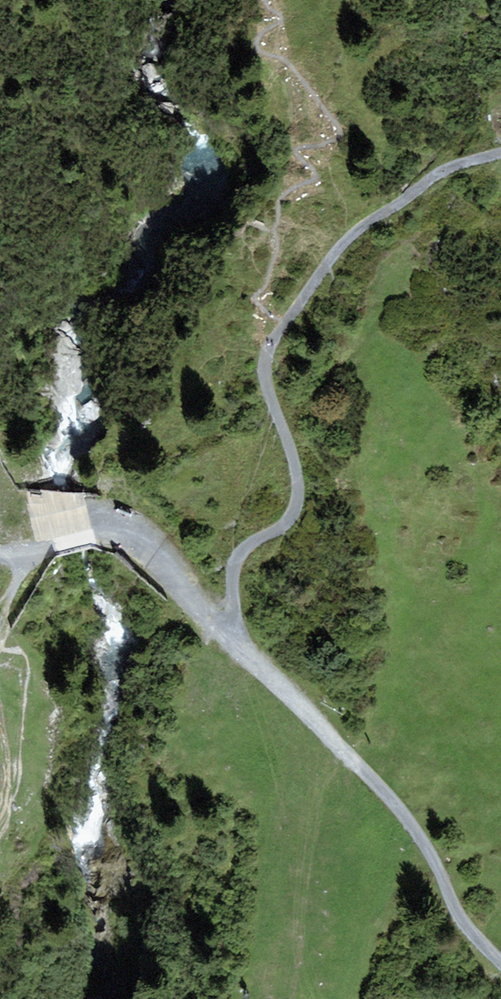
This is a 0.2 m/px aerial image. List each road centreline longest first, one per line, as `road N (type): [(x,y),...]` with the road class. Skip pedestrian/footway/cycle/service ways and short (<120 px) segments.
road 1 (track): [(239,642),(386,800),(419,842),(463,930),(500,967)]
road 2 (track): [(263,360),(347,240),(438,173),(500,156)]
road 3 (track): [(239,642),(229,611),(234,560),(284,524),(296,491),(265,396),(263,360)]
road 4 (track): [(39,551),(87,540),(127,547),(239,642)]

